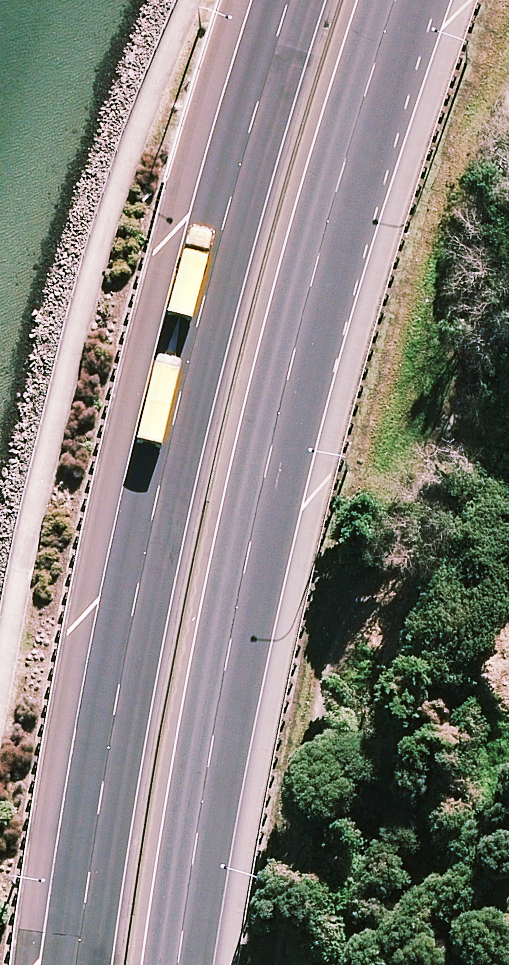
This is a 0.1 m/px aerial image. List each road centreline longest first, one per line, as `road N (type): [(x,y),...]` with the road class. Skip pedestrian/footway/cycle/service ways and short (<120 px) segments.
road 1 (trunk): [(396,0),(289,372),(227,653),(177,964)]
road 2 (trunk): [(75,964),(145,554),(223,225),(290,0)]

